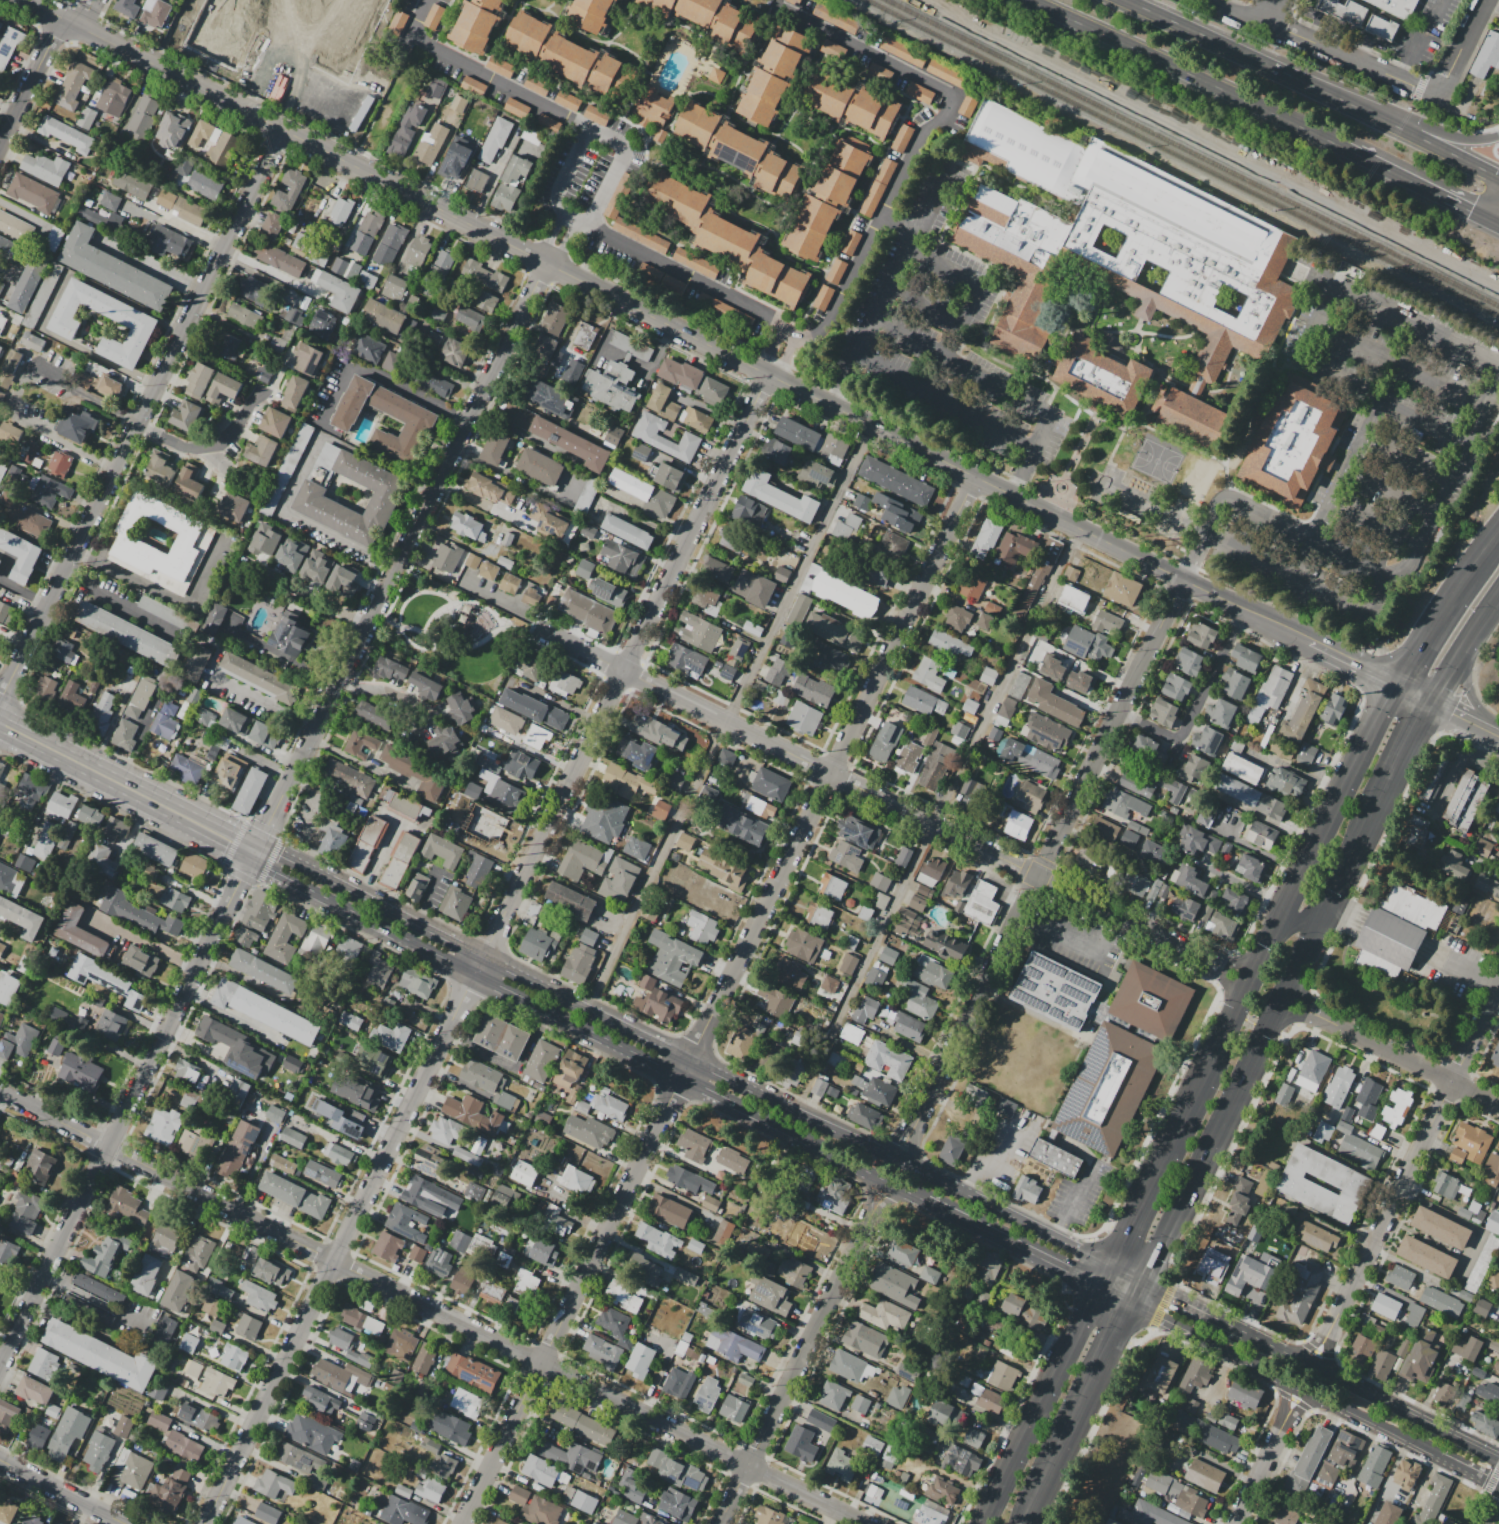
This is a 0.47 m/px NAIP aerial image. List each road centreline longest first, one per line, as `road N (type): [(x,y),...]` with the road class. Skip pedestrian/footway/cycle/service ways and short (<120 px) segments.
road 1 (residential): [(1309,641),(27,0)]
road 2 (residential): [(767,373),(203,1523)]
road 3 (residential): [(547,260),(0,1360)]
road 4 (residential): [(974,477),(461,1523)]
road 5 (residential): [(863,1523),(0,1094)]
road 6 (residential): [(1246,982),(543,633)]
road 7 (secondary): [(899,1159),(278,855),(253,852)]
road 8 (residential): [(1187,580),(899,1159)]
road 9 (residential): [(282,129),(0,696)]
road 10 (secondary): [(253,852),(265,869),(811,1143)]
road 11 (residential): [(1498,989),(1314,1365)]
road 12 (residential): [(886,1180),(720,1523)]
road 13 (trunk): [(1027,0),(1342,148)]
road 14 (trunk): [(1409,131),(1125,0)]
road 15 (primary): [(1397,684),(1264,946)]
road 16 (secondary): [(0,725),(253,852)]
road 17 (secondary): [(1227,1356),(1448,1464)]
road 18 (residential): [(1442,91),(1216,0)]
road 19 (residential): [(1498,1107),(1289,1003)]
road 20 (primary): [(1188,1211),(1289,1003)]
road 21 (secondary): [(1498,1459),(1314,1365)]
road 22 (primary): [(1066,1347),(989,1501)]
road 23 (secondary): [(1046,1230),(899,1159)]
road 24 (trunk): [(1342,148),(1485,215)]
road 25 (primary): [(1484,556),(1397,684)]
road 26 (residential): [(1300,1392),(1233,1523)]
road 27 (residential): [(65,19),(0,150)]
road 28 (primary): [(1264,946),(1202,1073)]
road 29 (residential): [(124,1523),(0,1460)]
road 30 (primary): [(1047,1487),(1110,1366)]
road 31 (primary): [(1202,1073),(1143,1193)]
road 32 (secondary): [(811,1143),(927,1202)]
road 33 (trunk): [(1498,134),(1450,137),(1374,115)]
road 34 (residential): [(367,624),(257,567)]
road 35 (primary): [(1381,812),(1433,702)]

